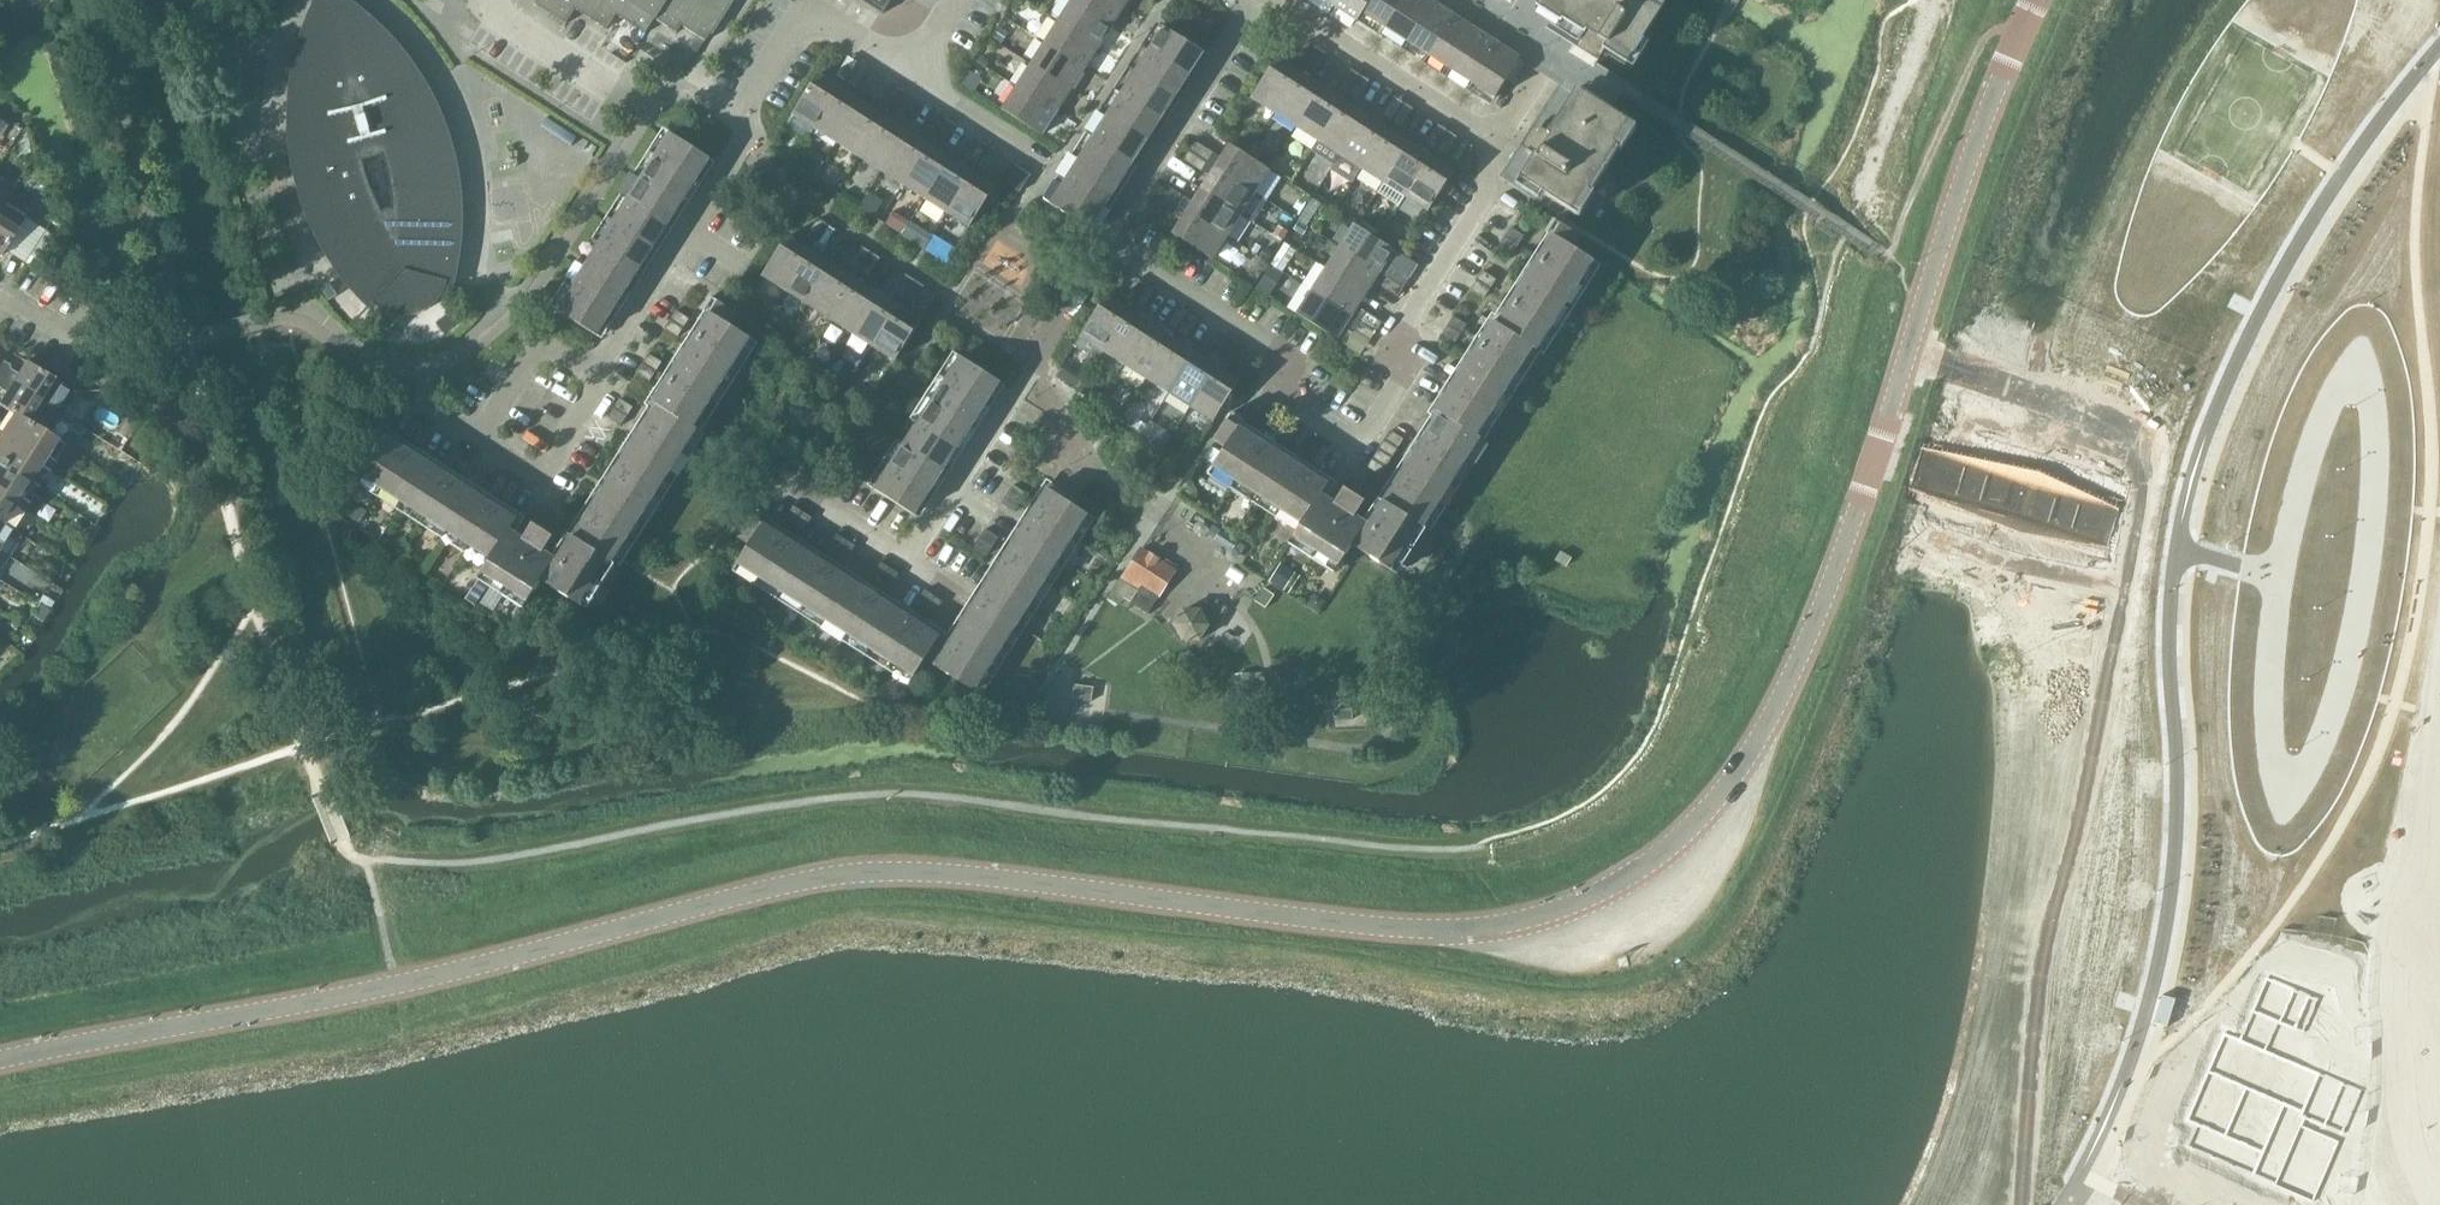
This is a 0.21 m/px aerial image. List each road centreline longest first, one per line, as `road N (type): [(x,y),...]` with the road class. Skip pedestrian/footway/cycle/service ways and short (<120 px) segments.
road 1 (tertiary): [(0,1061),(397,984),(863,872),(949,873),(1389,927),(1514,922),(1586,900),(1672,848),(1732,783),(1795,672),(1877,457)]
road 2 (residential): [(1106,238),(1271,345),(1285,365),(1285,394),(1344,433),(1367,428),(1409,361),(1403,331),(1490,193),(1485,135),(1270,0)]
road 3 (residential): [(593,373),(736,159),(751,134),(747,107),(801,20),(825,21),(910,75)]
road 4 (residential): [(801,487),(895,549),(919,542),(1045,352),(1106,238)]
road 5 (tertiary): [(1877,457),(1956,203),(2037,0)]
road 6 (residential): [(1106,238),(1257,0)]
road 7 (unclassified): [(2176,549),(1918,467)]
road 8 (residential): [(1041,158),(910,75)]

